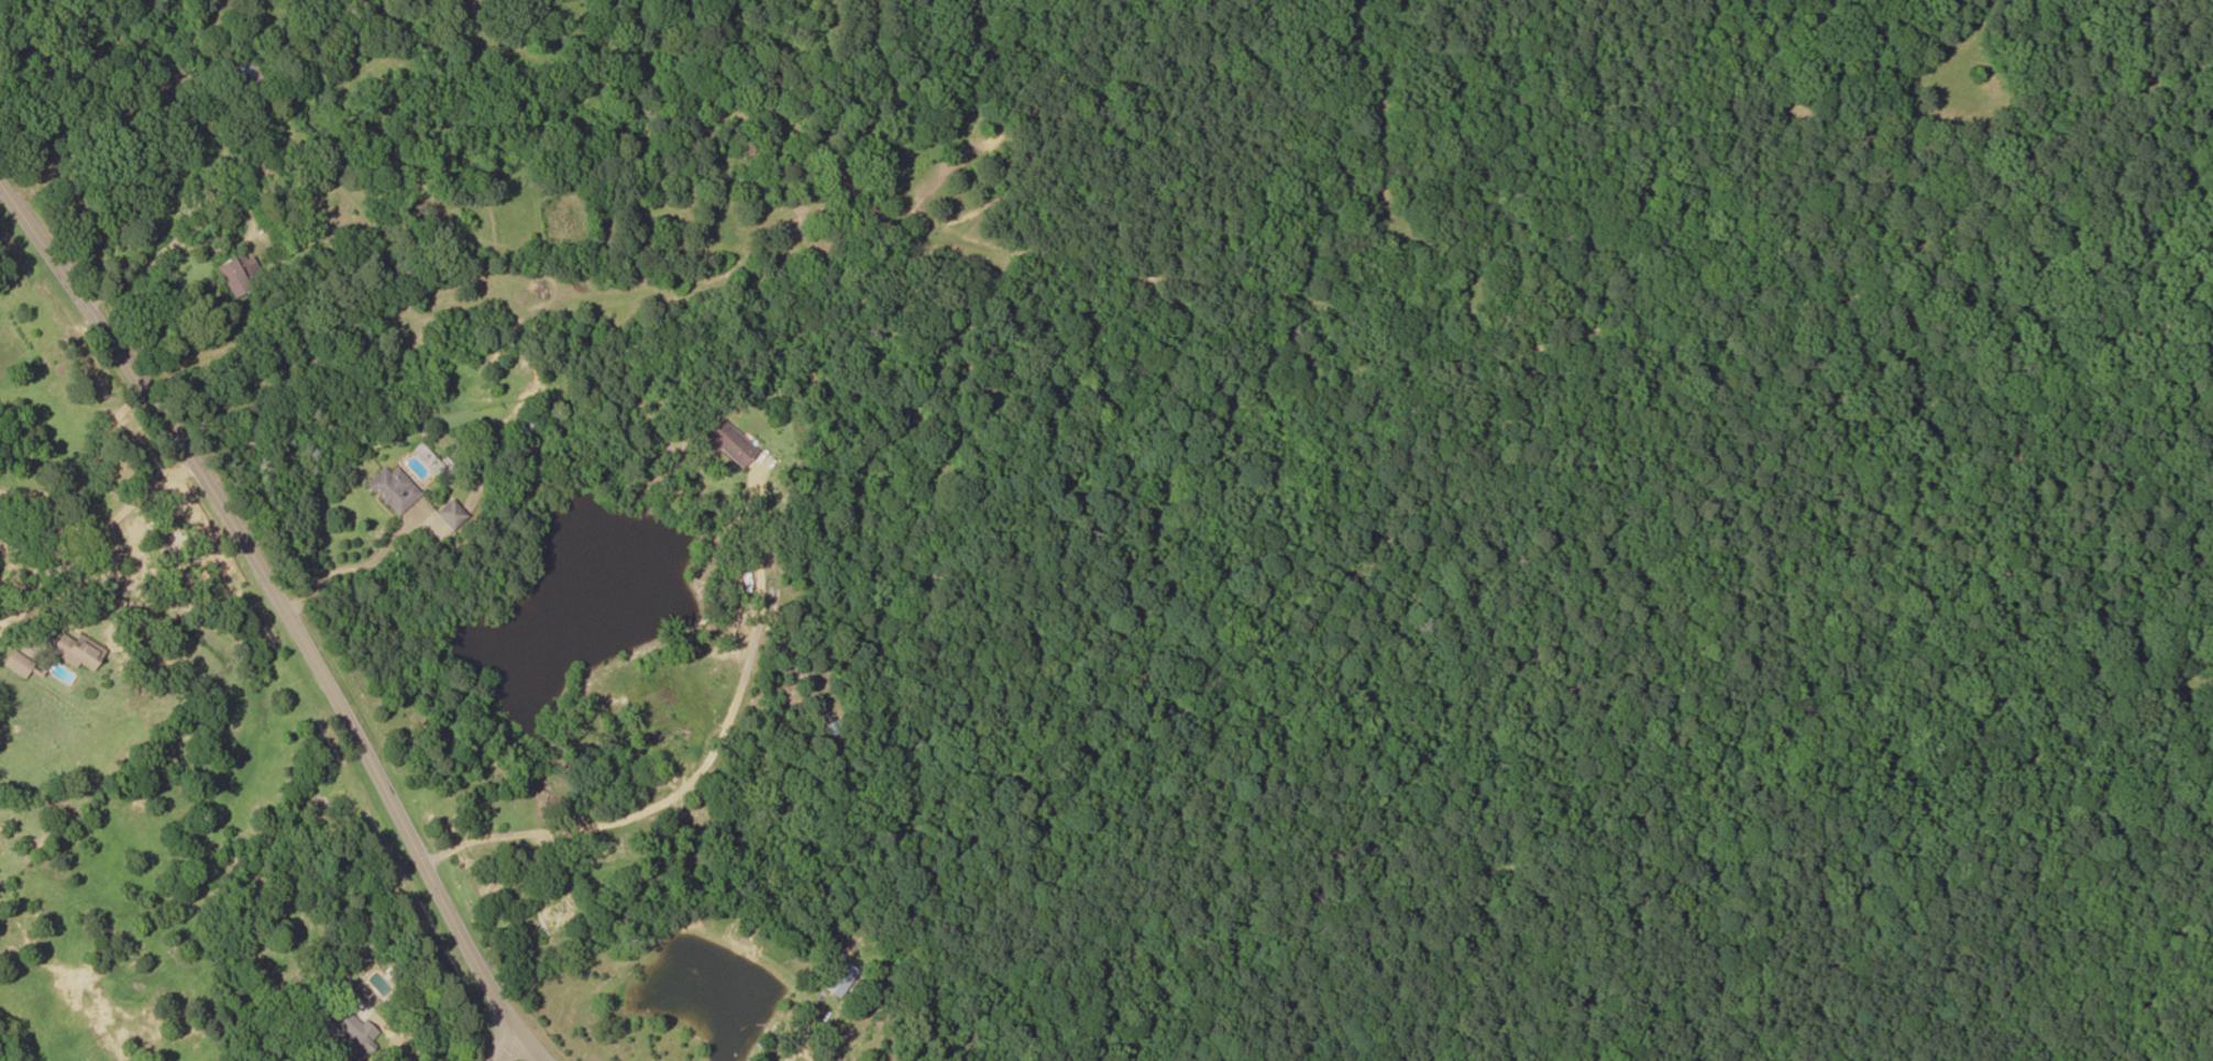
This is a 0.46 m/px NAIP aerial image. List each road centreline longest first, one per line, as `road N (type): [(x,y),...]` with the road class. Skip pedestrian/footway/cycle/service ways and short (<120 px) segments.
road 1 (secondary): [(544,1060),(482,1004),(439,876),(308,640),(249,543),(154,419),(0,149)]

